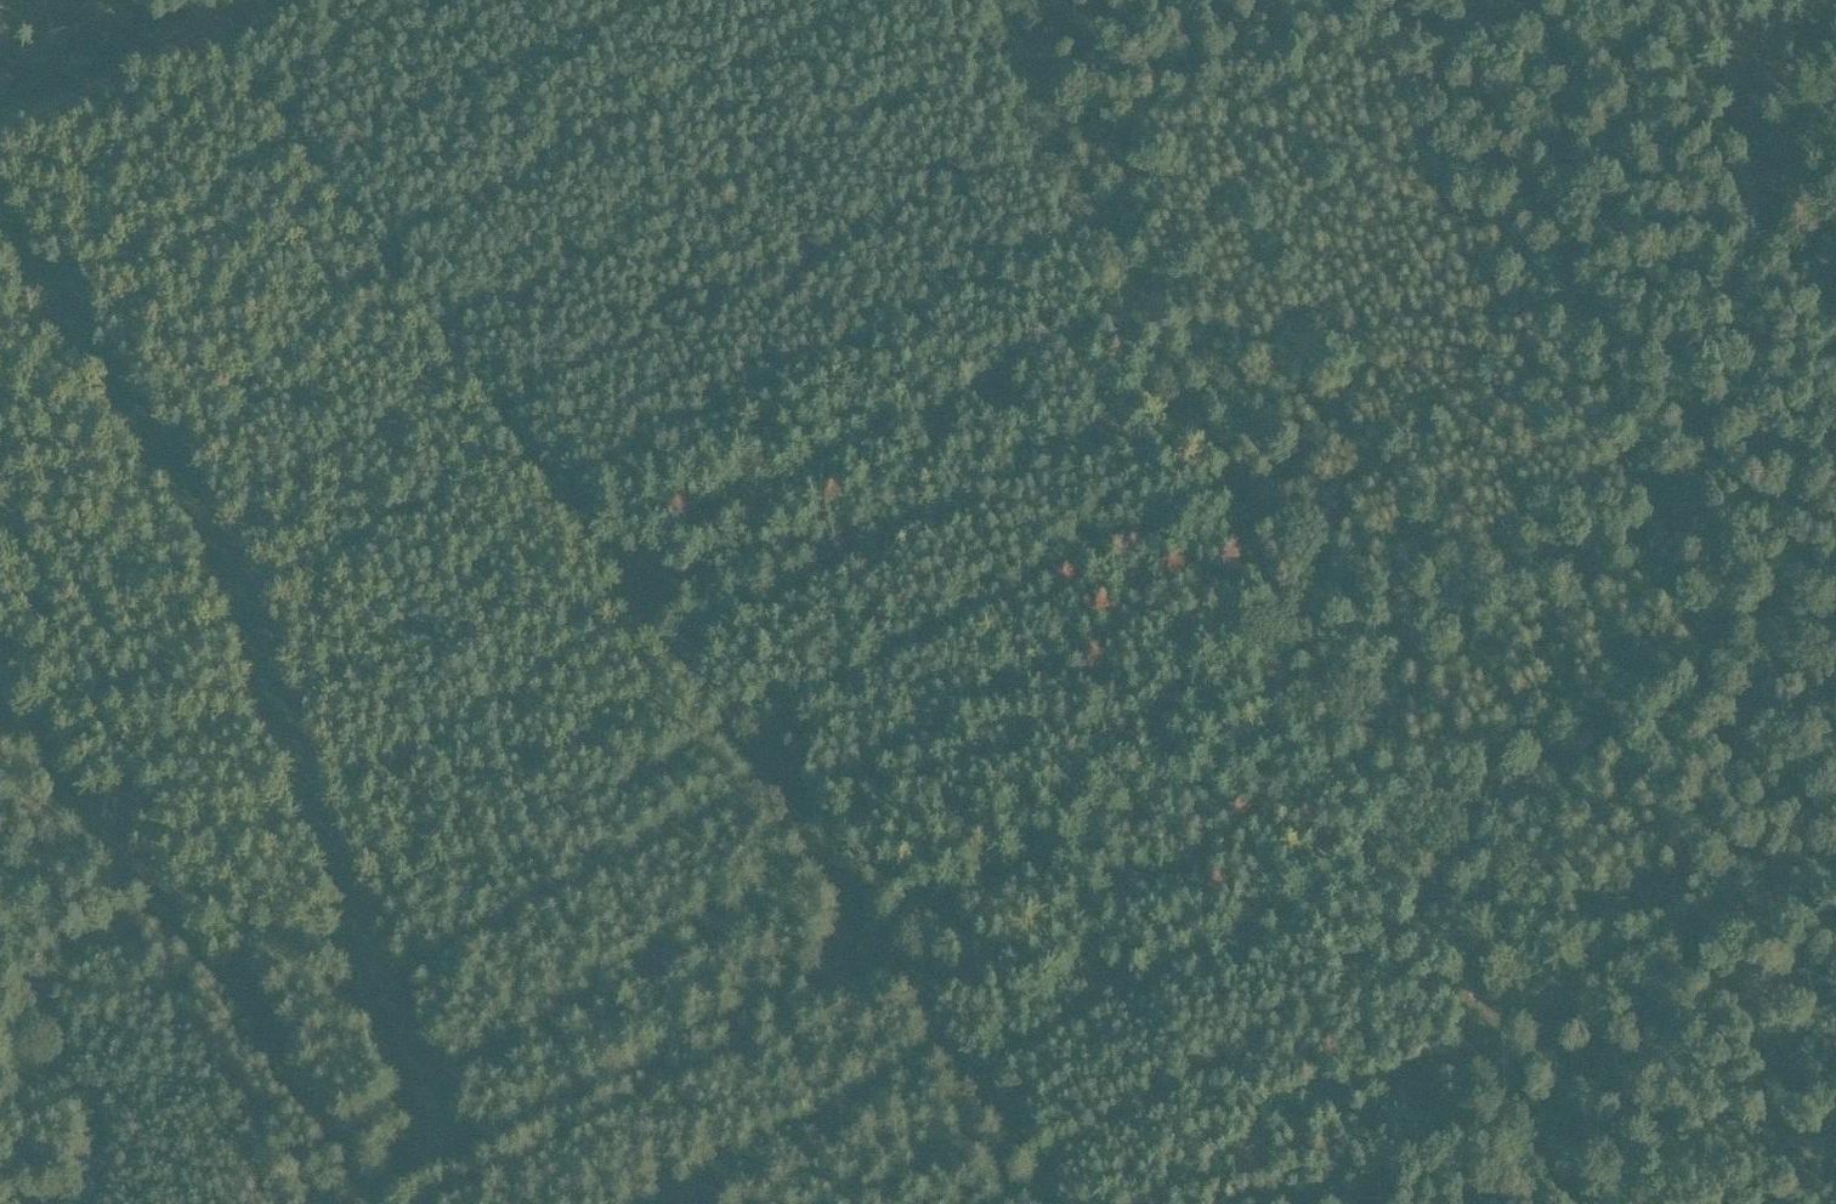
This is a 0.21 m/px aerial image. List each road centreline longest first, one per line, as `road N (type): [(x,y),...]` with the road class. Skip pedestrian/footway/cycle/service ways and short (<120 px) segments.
road 1 (track): [(212,30),(1073,1203)]
road 2 (track): [(1565,1203),(1002,0)]
road 3 (track): [(1321,1203),(1486,1037),(1835,863)]
road 4 (track): [(1671,0),(1835,348)]
road 5 (track): [(0,133),(212,30)]

